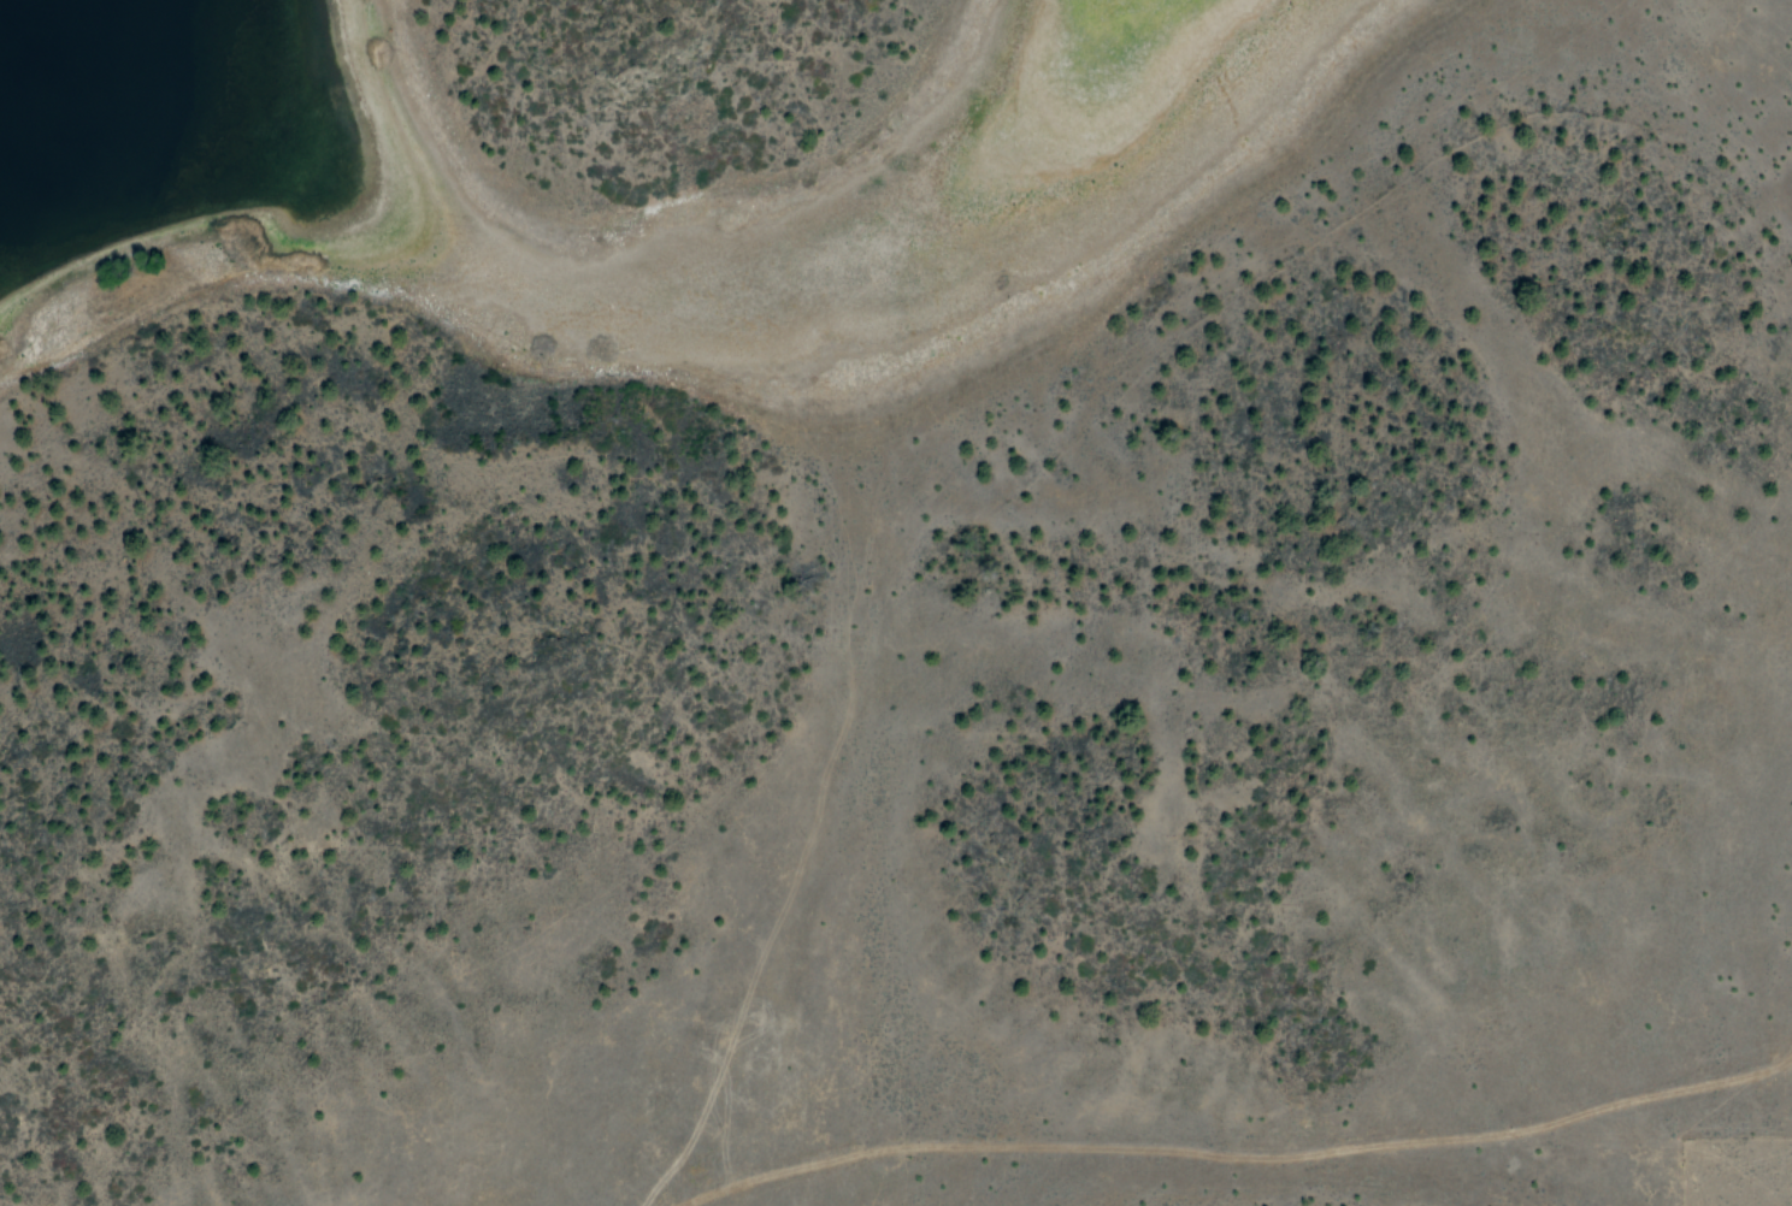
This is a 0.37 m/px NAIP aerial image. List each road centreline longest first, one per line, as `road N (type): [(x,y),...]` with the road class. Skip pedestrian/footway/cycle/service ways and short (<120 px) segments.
road 1 (track): [(1791,1053),(1753,1074),(1663,1087),(1507,1129),(1267,1152),(1084,1137),(913,1139),(798,1164),(672,1205)]

